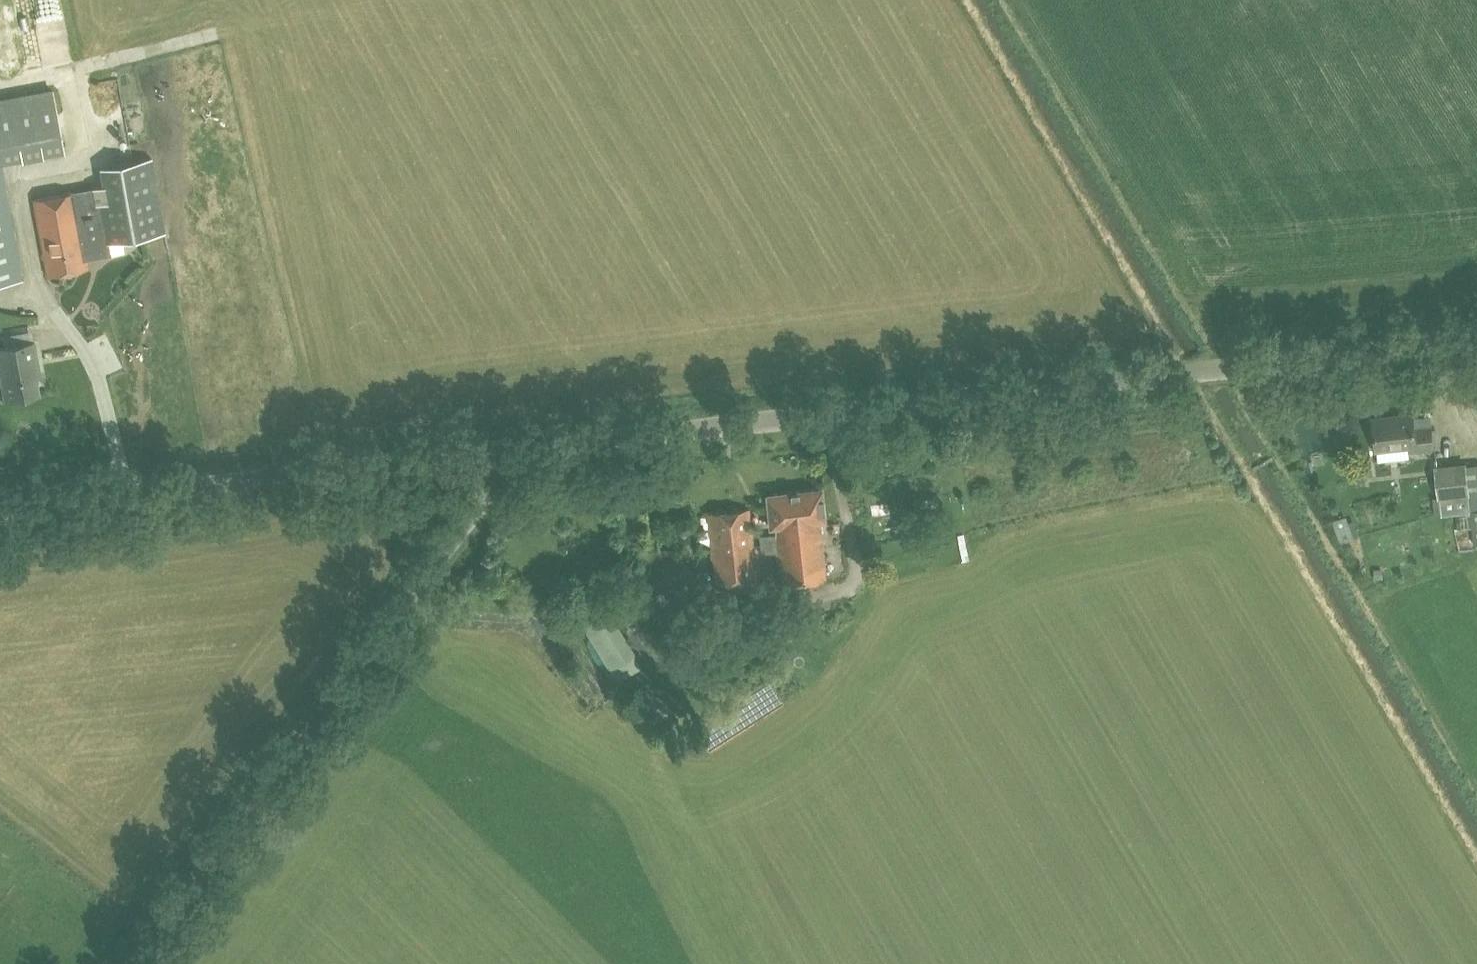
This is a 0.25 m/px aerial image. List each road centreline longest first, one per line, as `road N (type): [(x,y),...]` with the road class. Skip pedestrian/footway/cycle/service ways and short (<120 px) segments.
road 1 (unclassified): [(523,448),(1476,338)]
road 2 (unclassified): [(129,963),(523,448)]
road 3 (unclassified): [(0,509),(523,448)]

